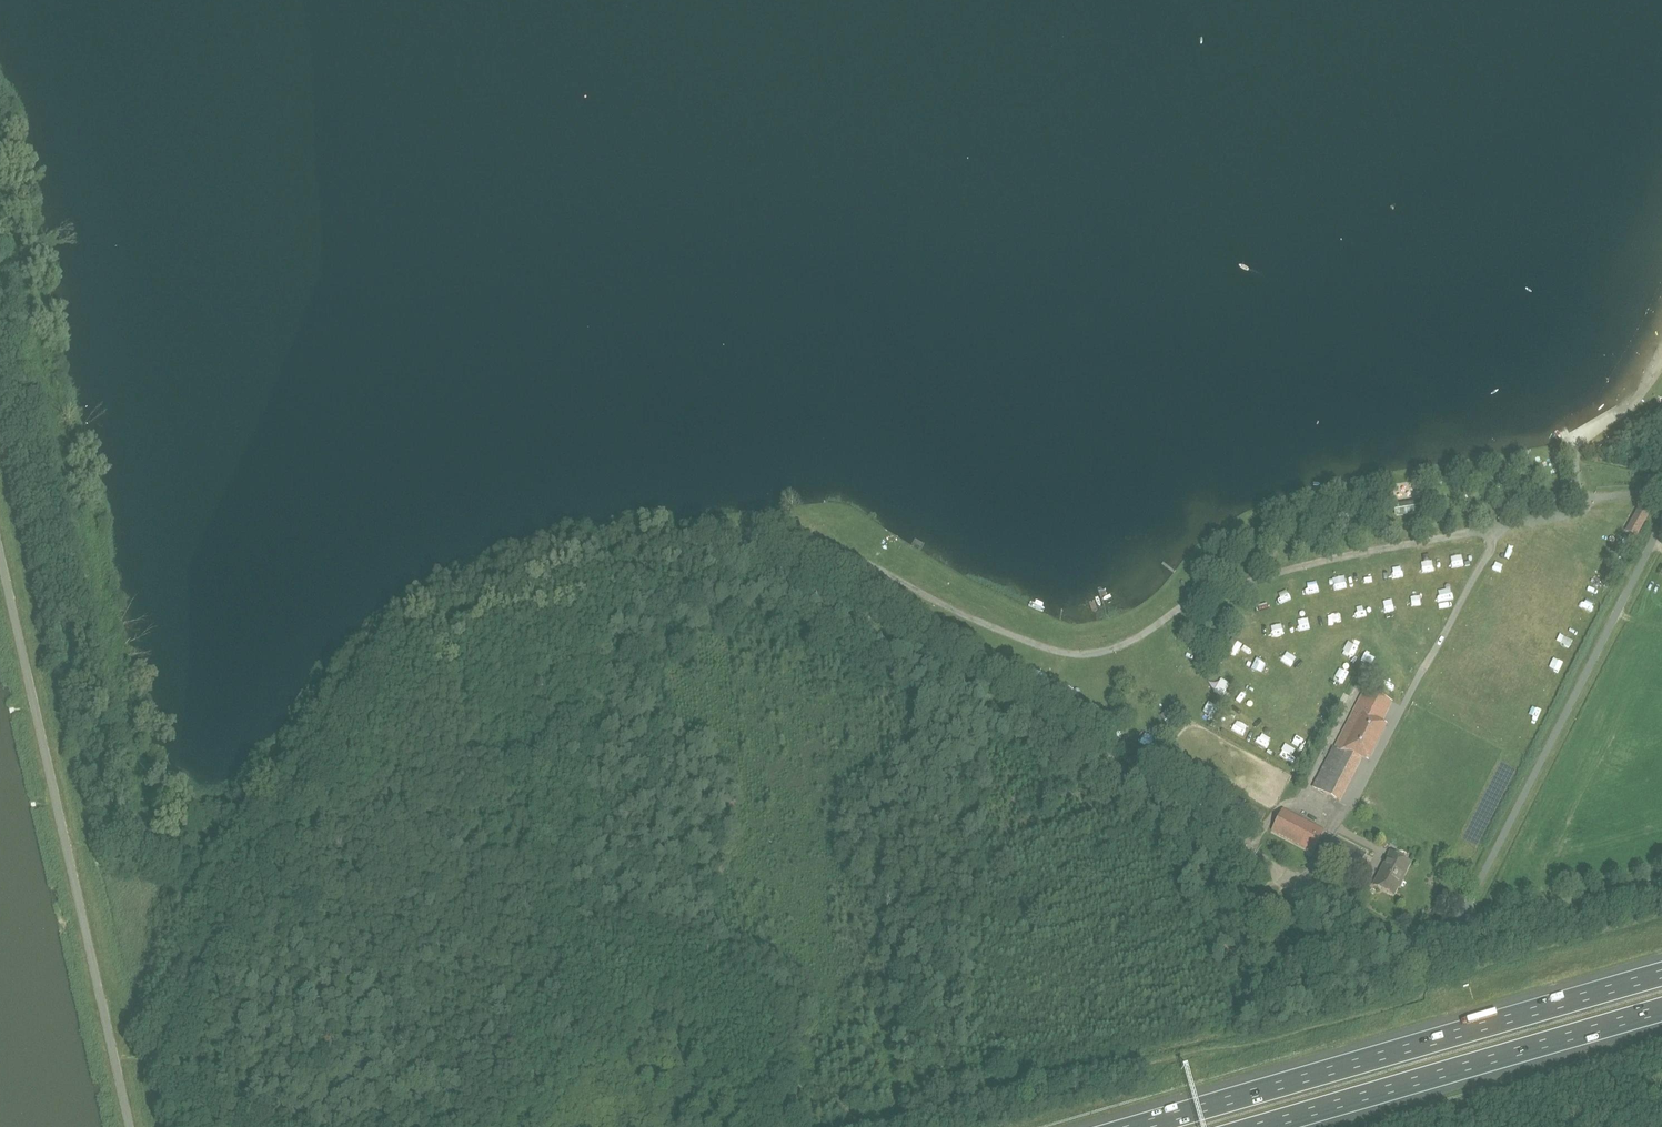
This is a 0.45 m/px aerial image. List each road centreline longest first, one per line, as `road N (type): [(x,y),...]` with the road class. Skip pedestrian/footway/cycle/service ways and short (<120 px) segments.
road 1 (unclassified): [(131,1126),(0,556)]
road 2 (motorway): [(1661,974),(1138,1126)]
road 3 (unclassified): [(1464,926),(1661,526)]
road 4 (motorway): [(1259,1126),(1661,1009)]
road 5 (unclassified): [(1464,926),(1388,938),(1302,891),(1266,859)]
road 6 (unclassified): [(1464,926),(1661,878)]

